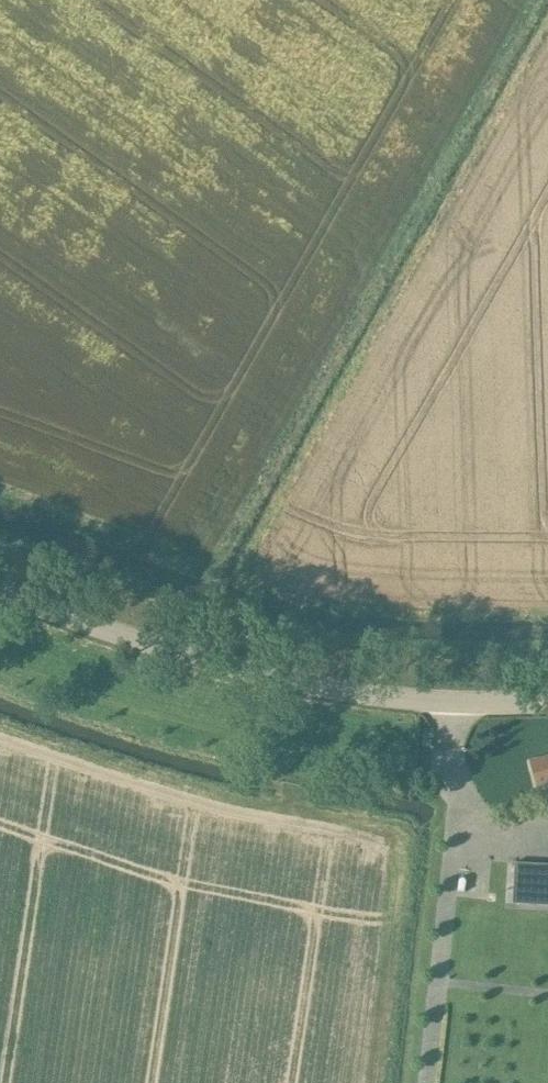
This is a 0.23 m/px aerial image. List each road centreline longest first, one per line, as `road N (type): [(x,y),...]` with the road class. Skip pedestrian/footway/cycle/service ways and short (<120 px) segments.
road 1 (unclassified): [(0,589),(223,664),(309,684),(452,701),(547,700)]

